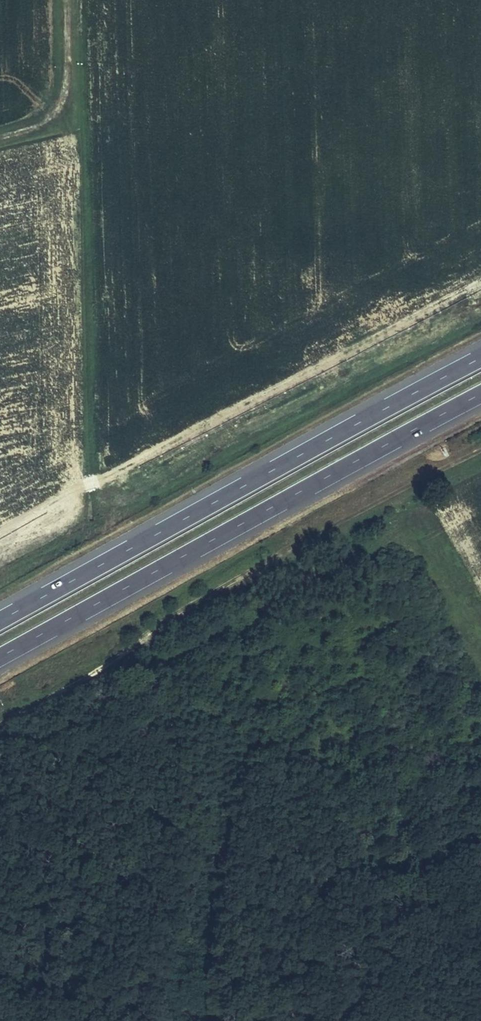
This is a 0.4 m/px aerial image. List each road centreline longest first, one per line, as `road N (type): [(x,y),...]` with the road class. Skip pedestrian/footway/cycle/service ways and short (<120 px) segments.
road 1 (track): [(0,725),(136,647),(179,609),(480,448)]
road 2 (motorway): [(0,658),(480,395)]
road 3 (motorway): [(480,359),(0,621)]
road 4 (track): [(68,0),(62,97),(33,130),(0,138)]

